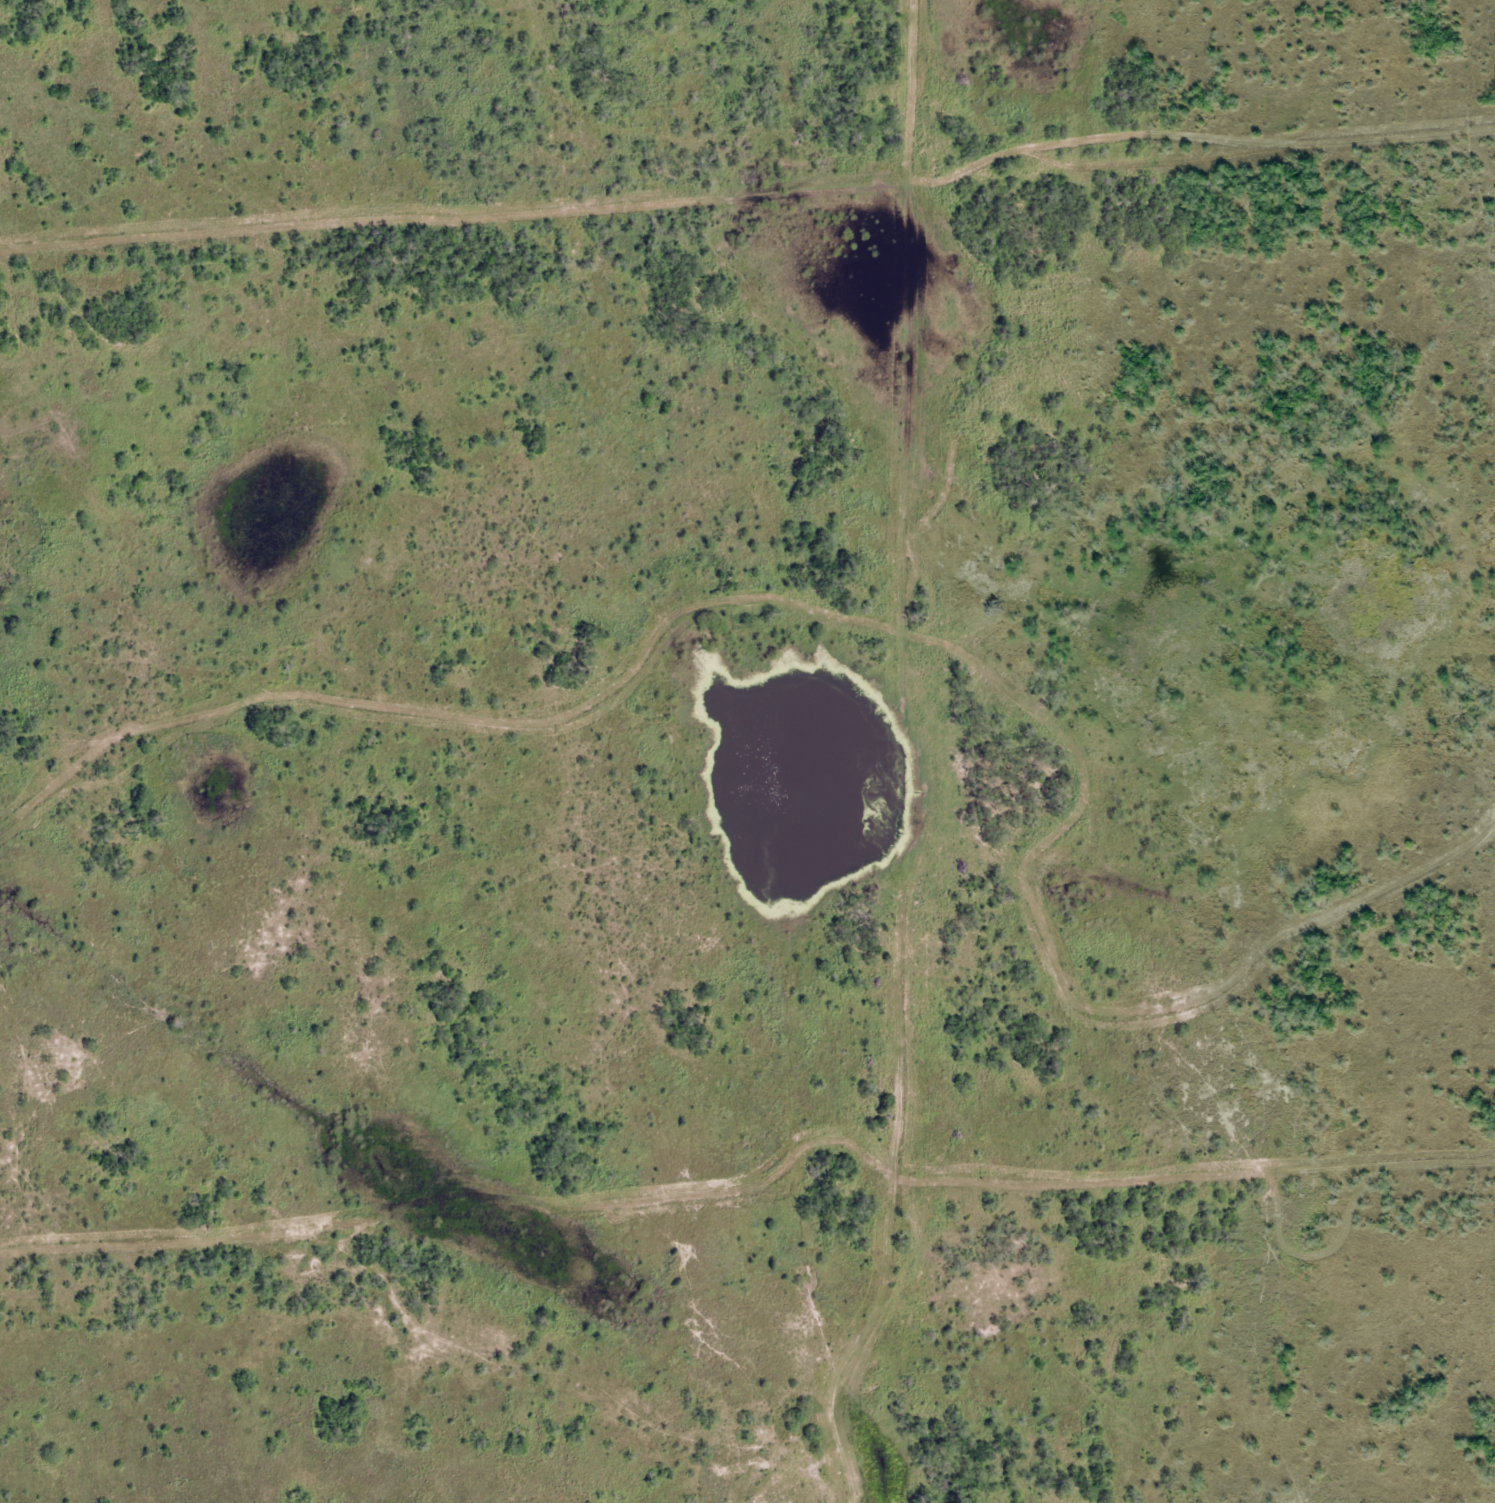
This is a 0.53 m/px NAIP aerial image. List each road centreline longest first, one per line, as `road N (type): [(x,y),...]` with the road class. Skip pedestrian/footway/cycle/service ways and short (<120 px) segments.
road 1 (residential): [(868,0),(840,1502)]

